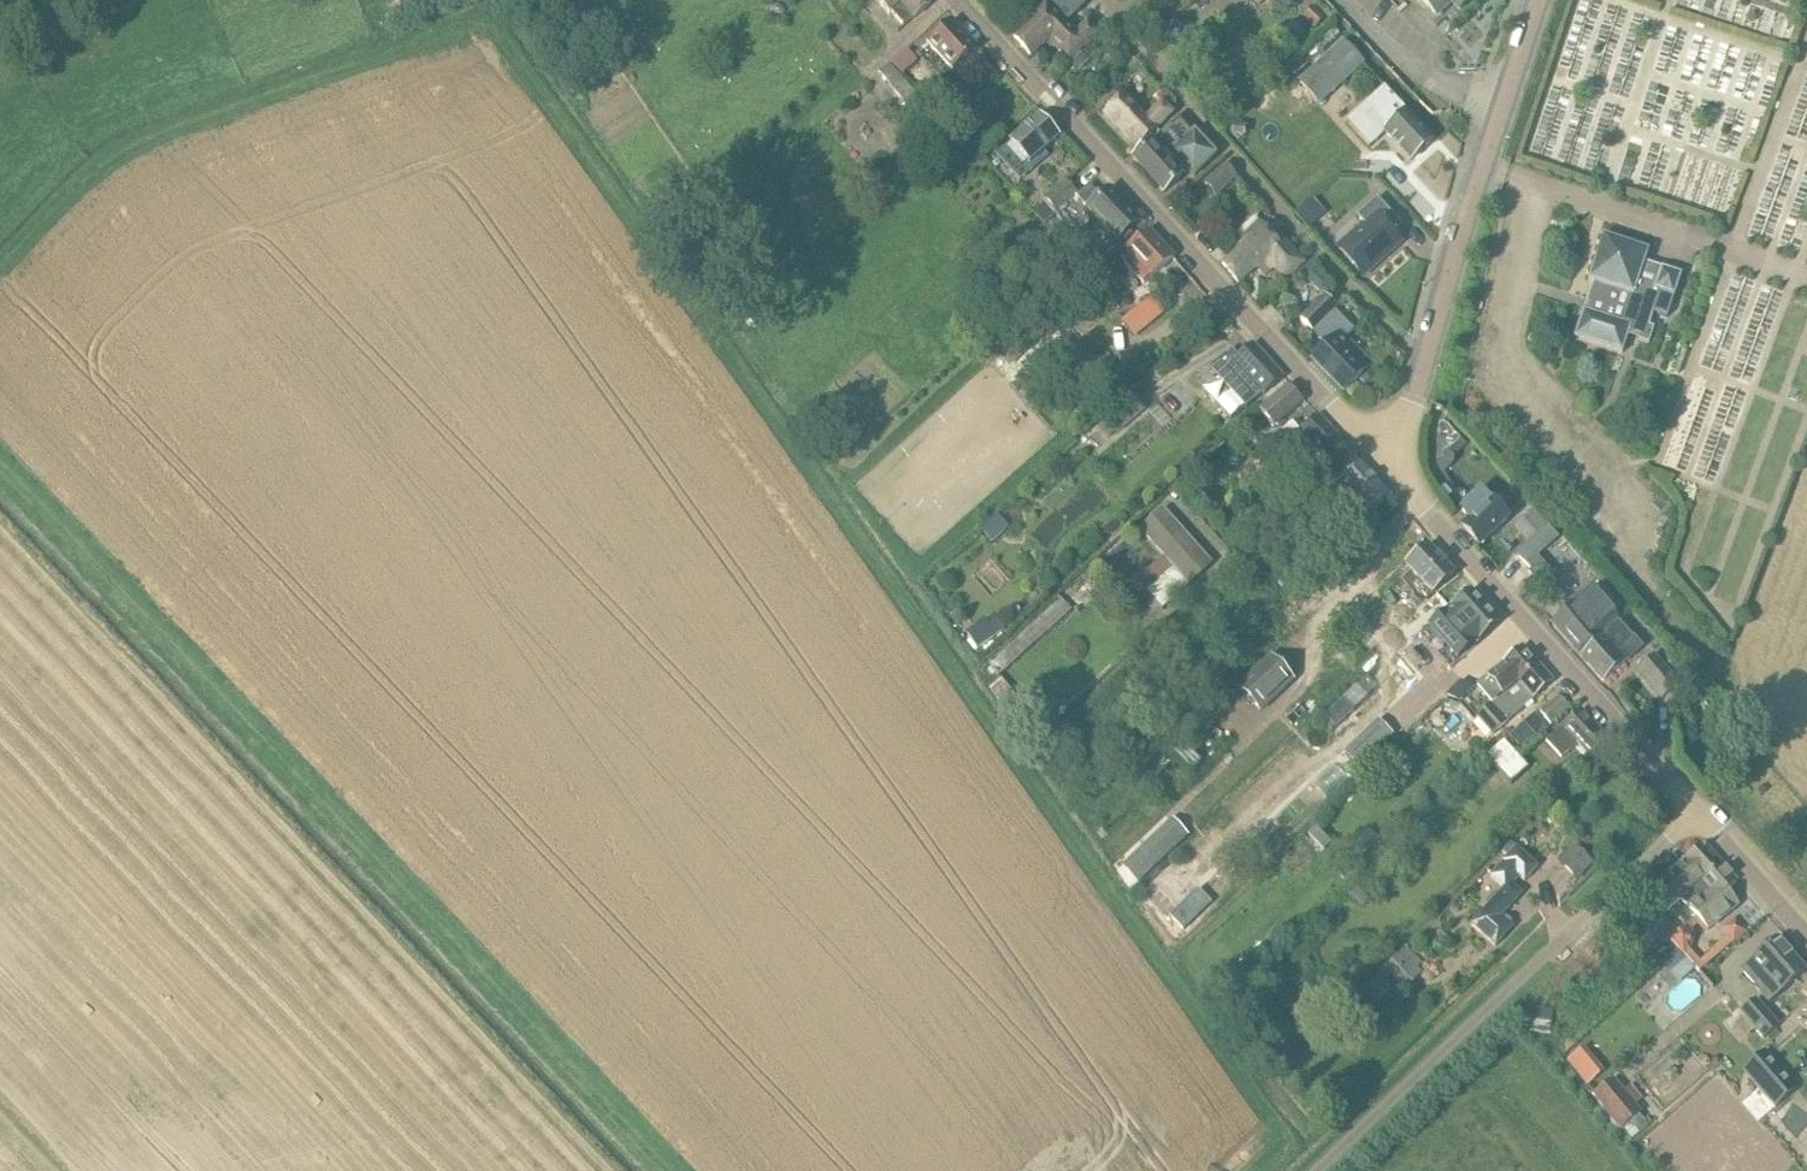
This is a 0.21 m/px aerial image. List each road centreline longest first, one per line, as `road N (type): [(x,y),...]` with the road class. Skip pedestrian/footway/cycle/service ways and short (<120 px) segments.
road 1 (tertiary): [(1386,471),(956,0)]
road 2 (unclassified): [(1319,1170),(1696,811)]
road 3 (tertiary): [(1386,471),(1540,0)]
road 4 (tertiary): [(1696,811),(1386,471)]
road 5 (tertiary): [(1806,935),(1696,811)]

